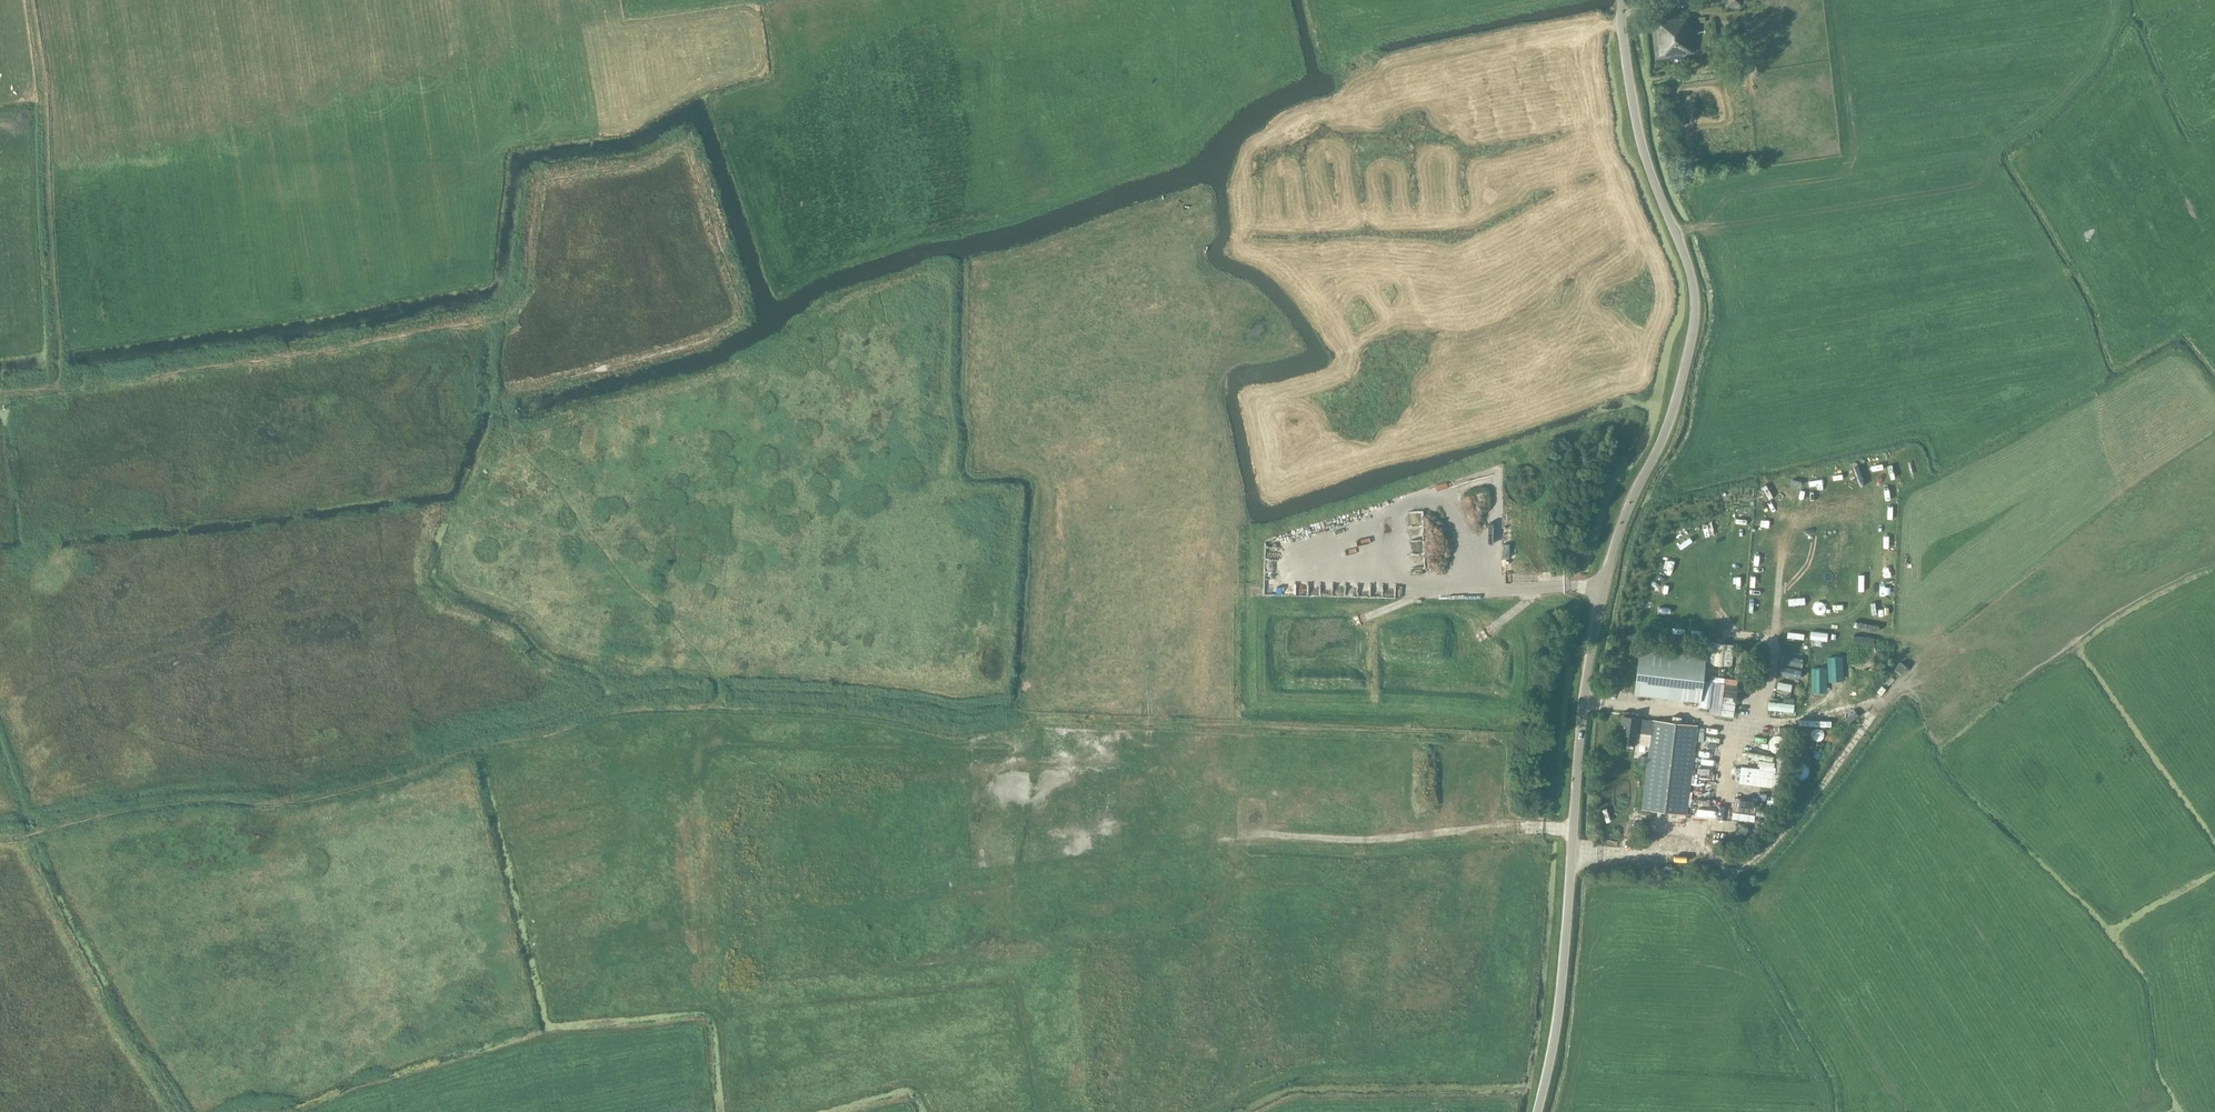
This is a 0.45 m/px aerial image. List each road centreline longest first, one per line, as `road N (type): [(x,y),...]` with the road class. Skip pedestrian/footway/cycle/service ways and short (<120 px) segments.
road 1 (unclassified): [(1537,1111),(1560,1007),(1583,717),(1603,588),(1622,523),(1669,425),(1695,306),(1689,266),(1643,145),(1620,0)]
road 2 (track): [(58,378),(43,96),(29,0)]
road 3 (track): [(1363,74),(1622,21)]

